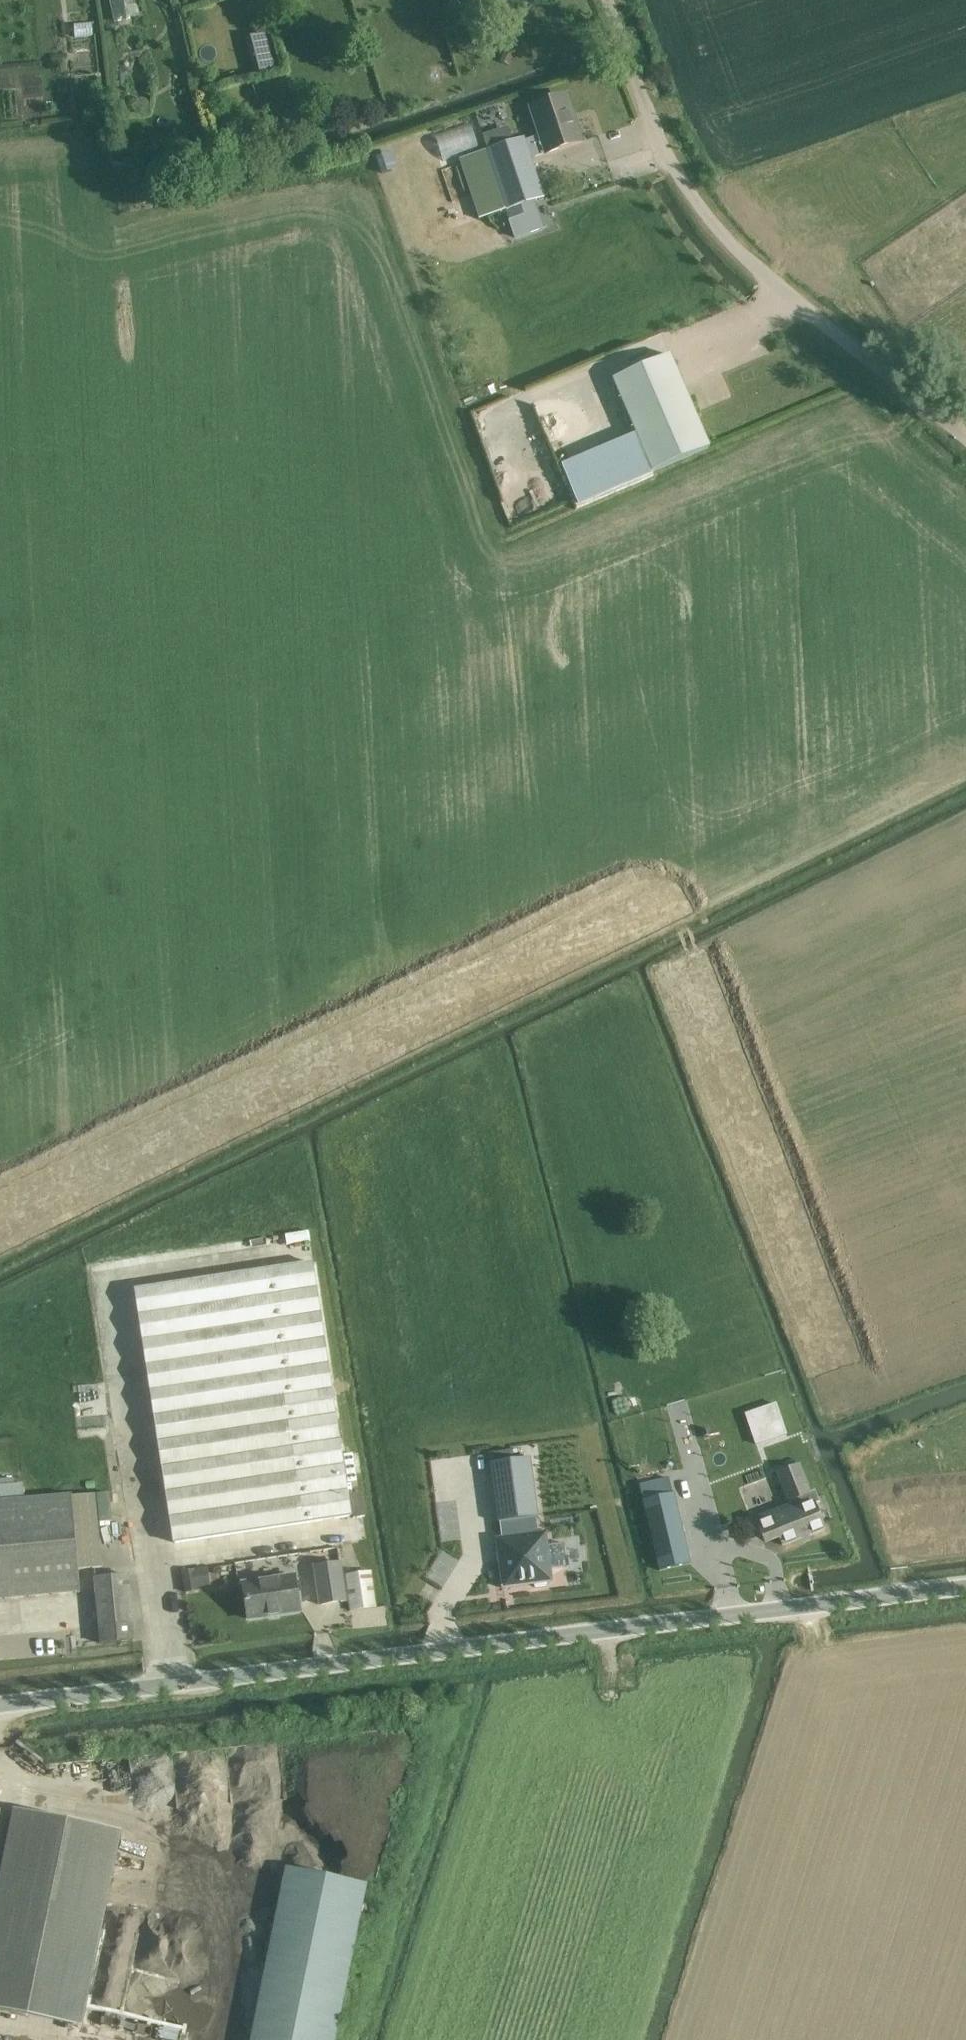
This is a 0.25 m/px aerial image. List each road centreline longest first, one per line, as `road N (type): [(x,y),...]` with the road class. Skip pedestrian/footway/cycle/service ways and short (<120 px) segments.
road 1 (unclassified): [(0,1705),(965,1586)]
road 2 (unclassified): [(965,444),(717,229),(643,104),(606,0)]

